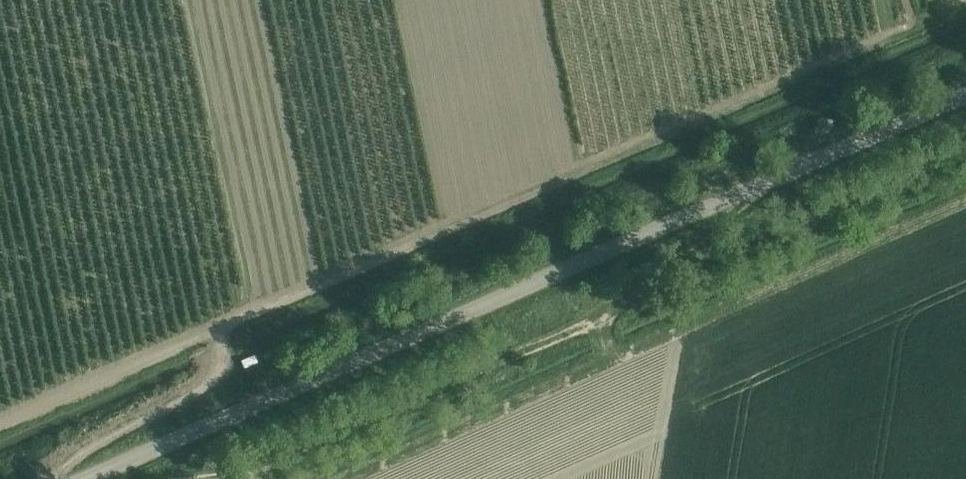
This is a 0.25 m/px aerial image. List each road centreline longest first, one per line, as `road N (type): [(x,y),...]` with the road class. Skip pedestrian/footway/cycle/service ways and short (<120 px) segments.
road 1 (unclassified): [(96,478),(965,93)]
road 2 (track): [(217,478),(281,467),(559,350),(668,285),(723,198)]

